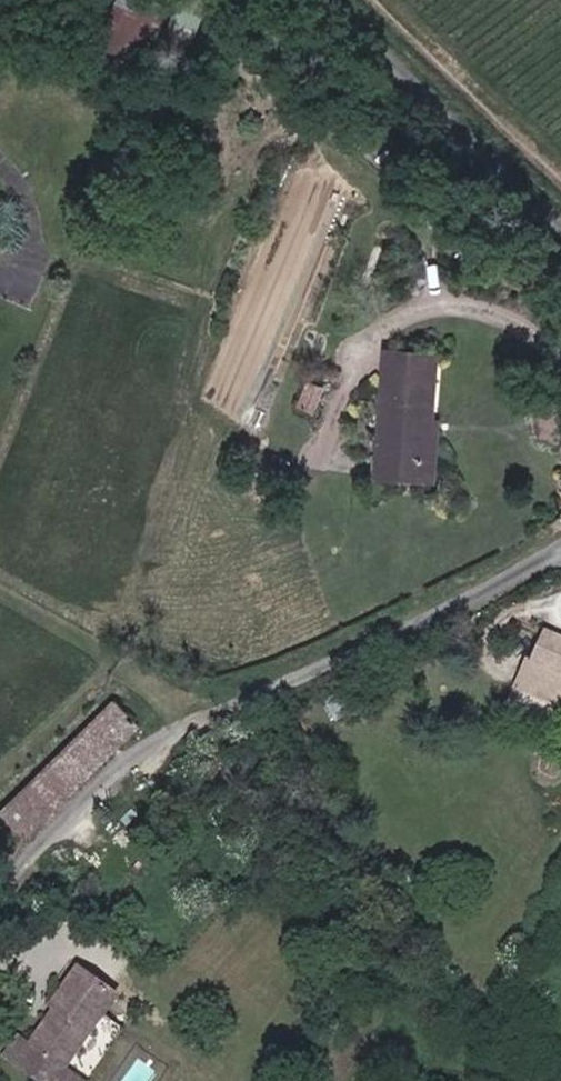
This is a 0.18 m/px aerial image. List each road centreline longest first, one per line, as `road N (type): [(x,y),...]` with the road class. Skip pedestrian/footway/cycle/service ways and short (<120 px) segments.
road 1 (unclassified): [(0,886),(46,827),(147,743),(560,545)]
road 2 (unclassified): [(327,0),(560,224)]

